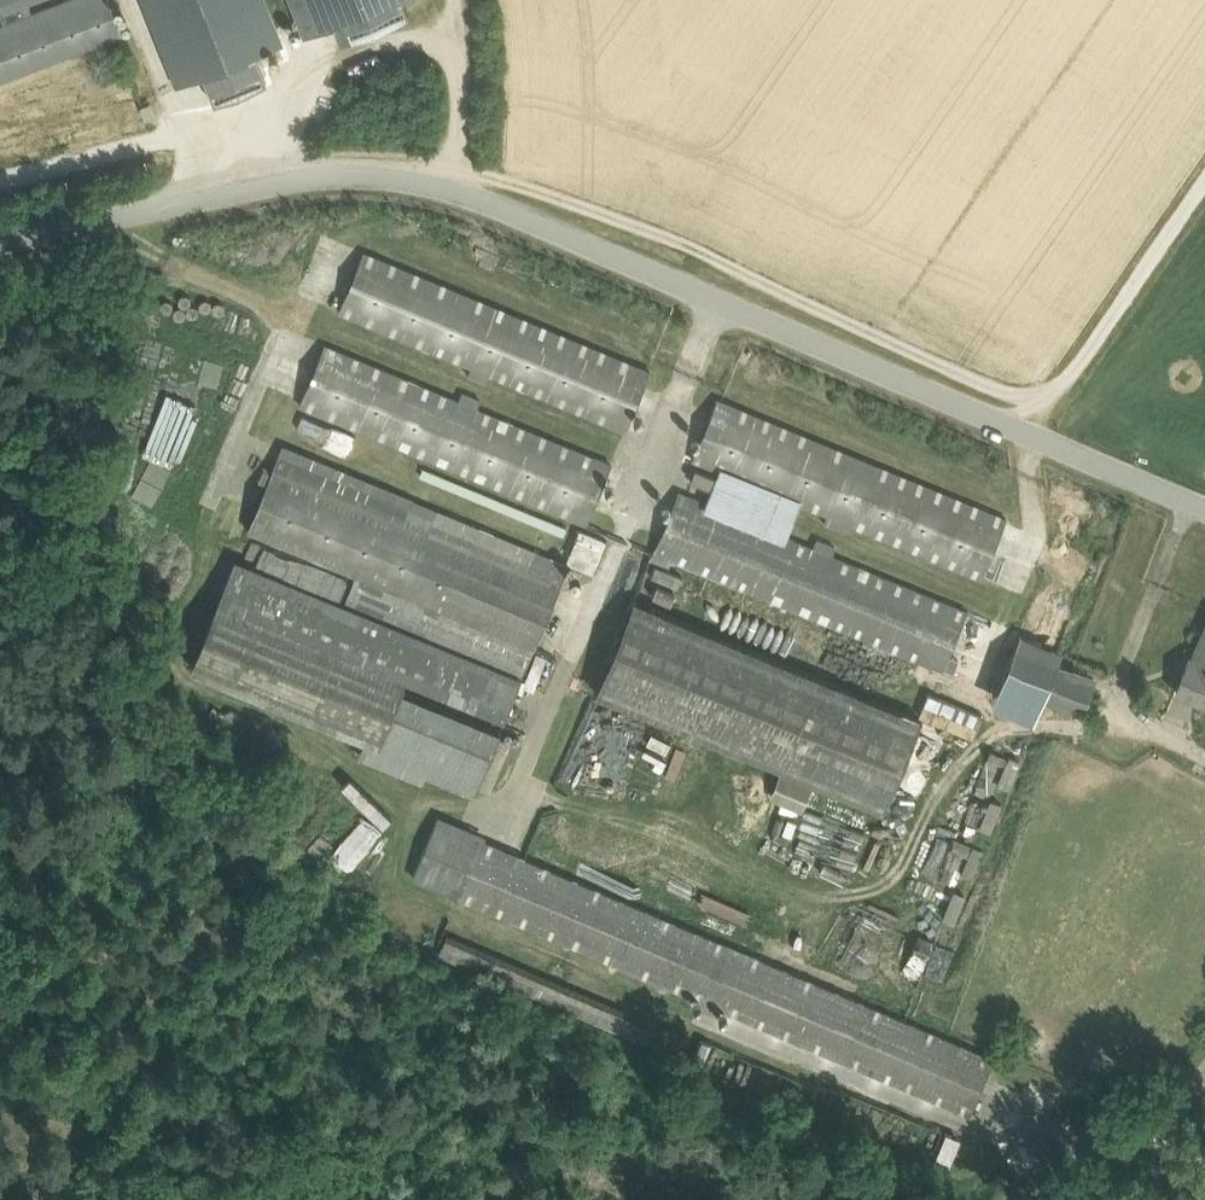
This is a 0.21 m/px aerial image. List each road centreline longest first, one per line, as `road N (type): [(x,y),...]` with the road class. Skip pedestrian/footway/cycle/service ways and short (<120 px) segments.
road 1 (tertiary): [(0,241),(350,173),(418,181),(489,203),(1204,506)]
road 2 (unclassified): [(1024,1199),(1062,1167),(1172,1115)]

